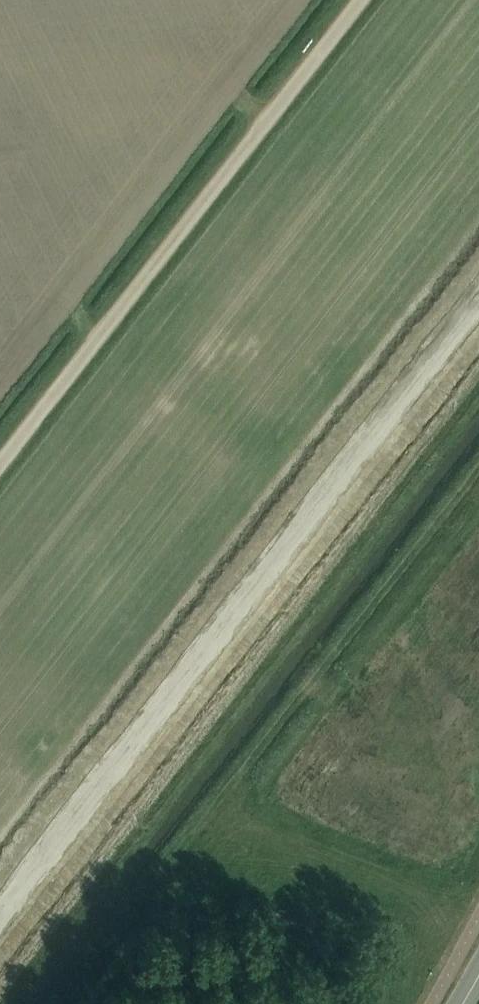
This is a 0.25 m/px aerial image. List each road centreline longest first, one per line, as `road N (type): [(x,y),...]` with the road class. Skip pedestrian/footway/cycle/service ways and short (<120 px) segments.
road 1 (unclassified): [(0,460),(357,0)]

